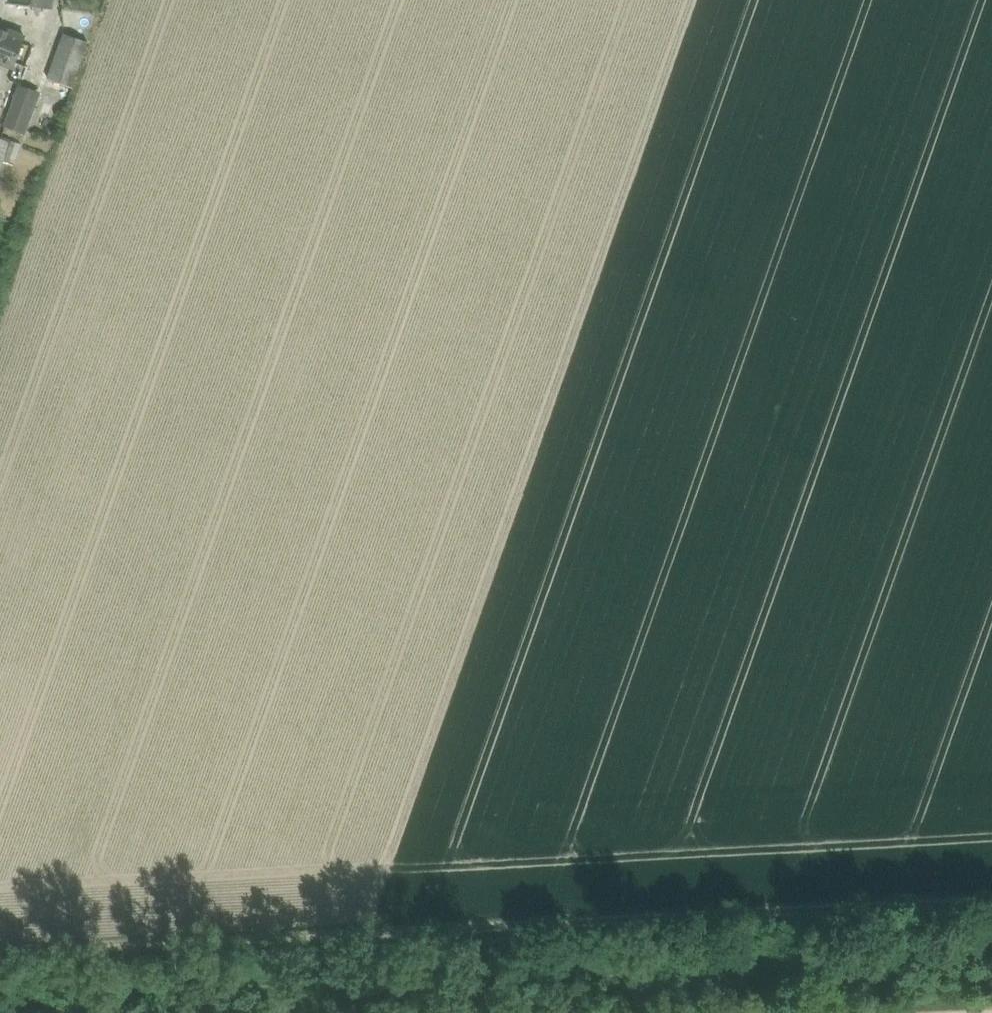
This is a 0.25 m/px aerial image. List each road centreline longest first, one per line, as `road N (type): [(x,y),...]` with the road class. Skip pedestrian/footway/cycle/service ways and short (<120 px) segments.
road 1 (track): [(0,954),(991,901)]

